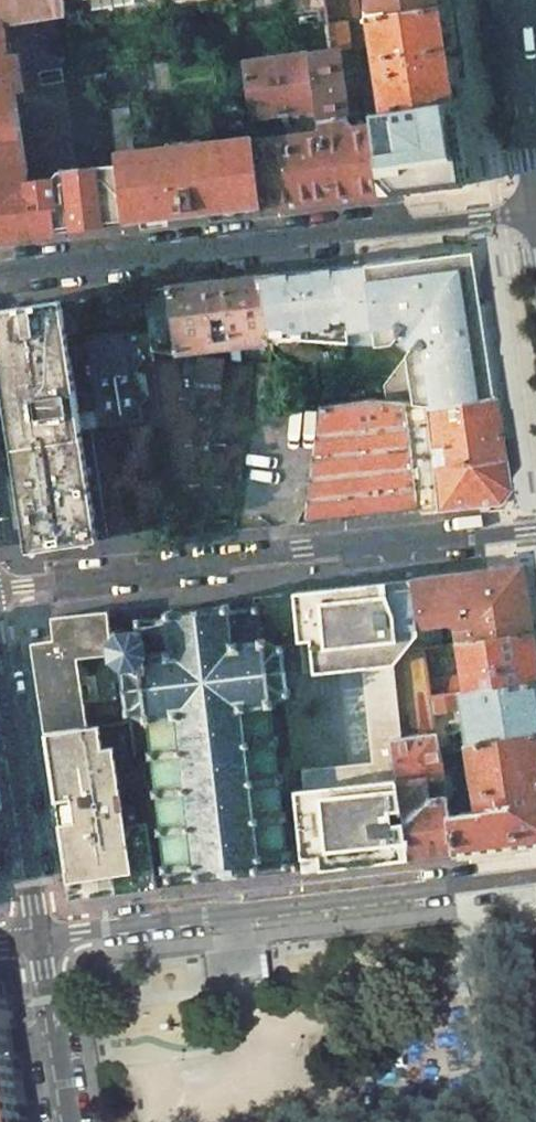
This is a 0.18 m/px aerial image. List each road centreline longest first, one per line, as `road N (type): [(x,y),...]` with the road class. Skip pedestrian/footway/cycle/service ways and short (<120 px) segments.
road 1 (residential): [(0,277),(535,213)]
road 2 (residential): [(535,532),(0,592)]
road 3 (residential): [(70,1121),(0,668)]
road 4 (primary): [(518,0),(535,137)]

